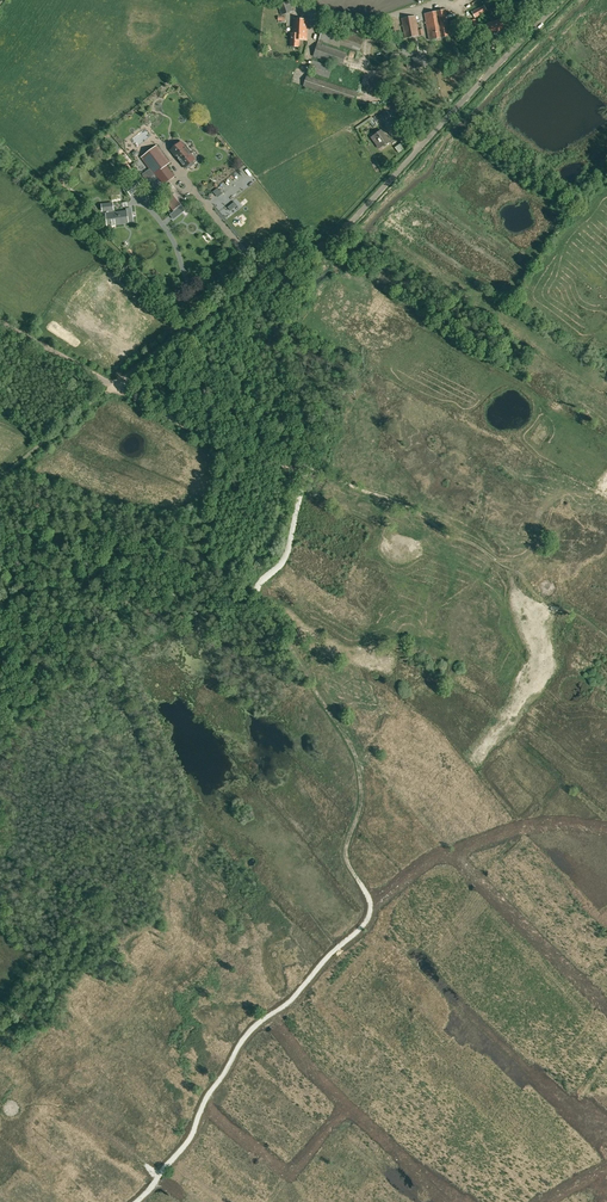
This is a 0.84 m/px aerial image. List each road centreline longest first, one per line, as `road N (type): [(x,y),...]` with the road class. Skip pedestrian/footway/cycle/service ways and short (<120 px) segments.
road 1 (unclassified): [(115,384),(271,264),(328,244),(420,147)]
road 2 (track): [(606,637),(409,504),(301,467)]
road 3 (unclassified): [(420,147),(395,103),(384,43),(291,0)]
road 4 (unclassified): [(420,147),(562,0)]
road 5 (track): [(0,483),(115,384)]
road 6 (unclassified): [(115,384),(0,321)]

